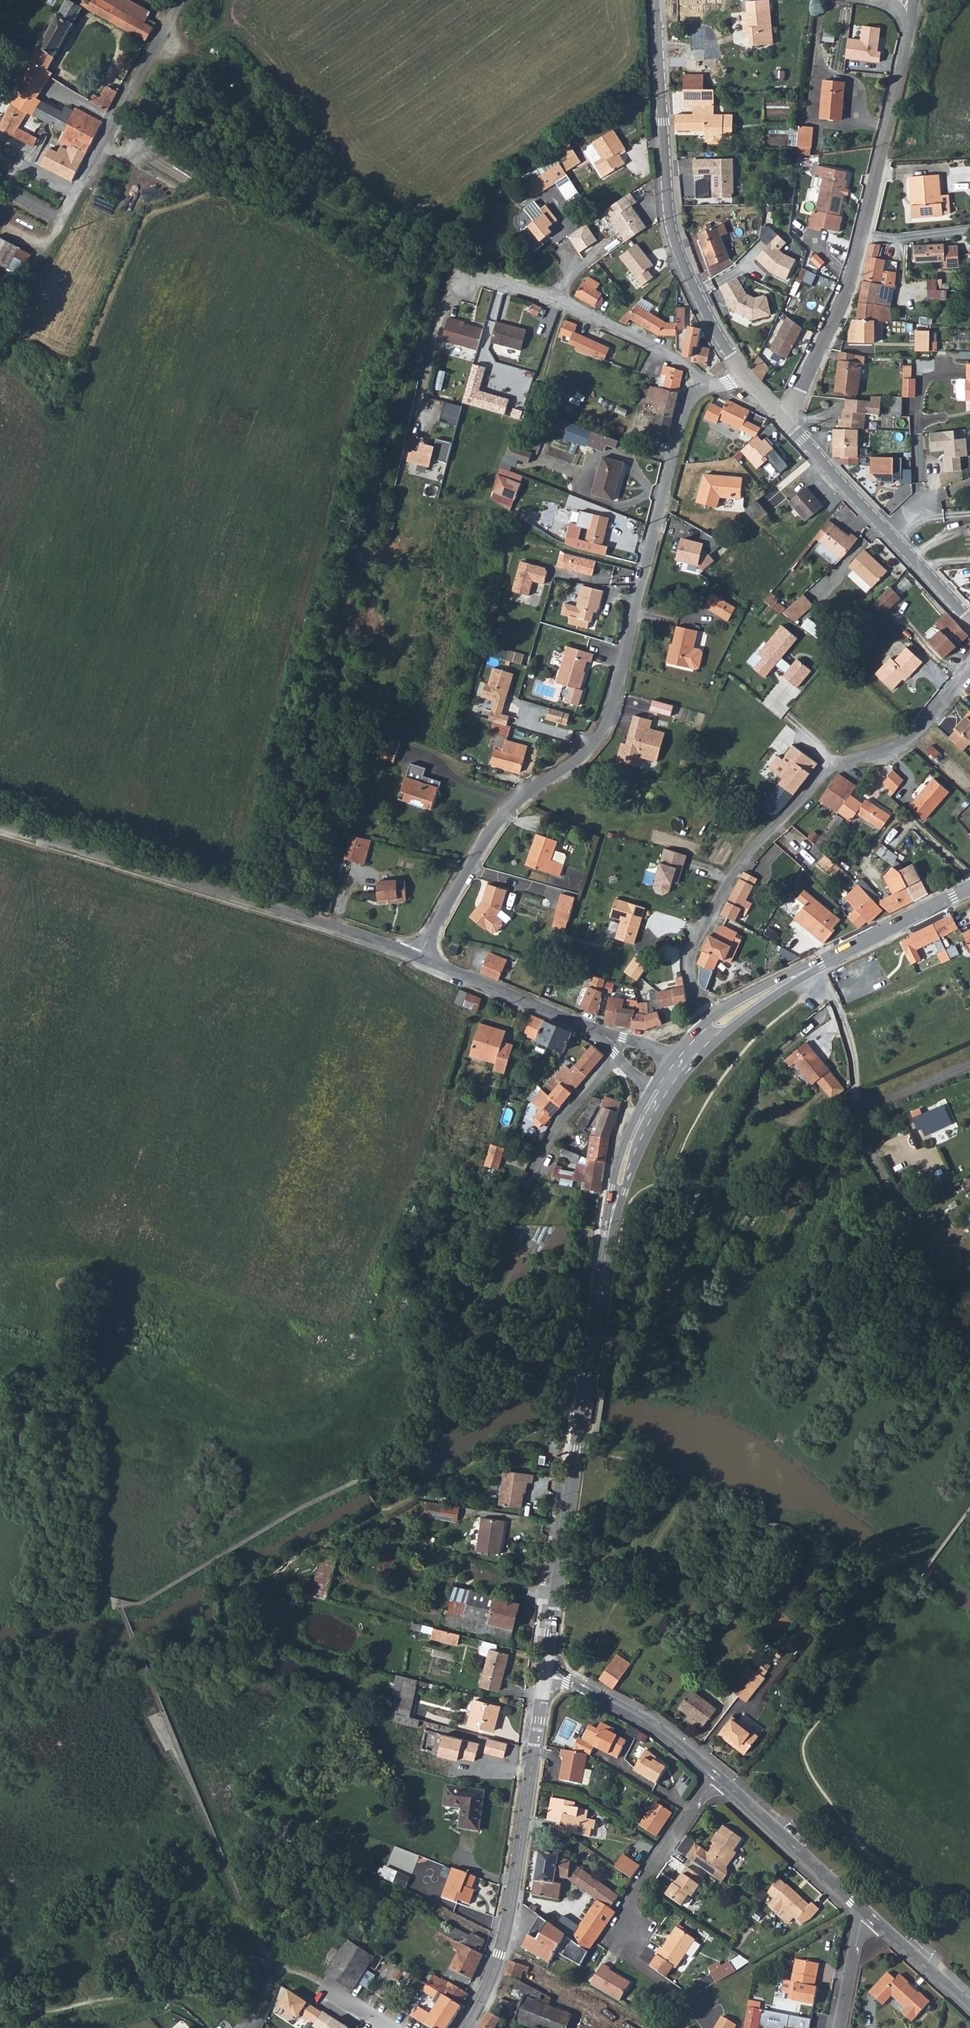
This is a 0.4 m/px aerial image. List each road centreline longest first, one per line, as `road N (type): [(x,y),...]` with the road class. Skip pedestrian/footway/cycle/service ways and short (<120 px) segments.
road 1 (track): [(137,89),(420,255),(423,272),(271,906)]
road 2 (track): [(0,2005),(55,2009),(130,1993),(222,1955),(260,1965),(265,1959),(119,1605),(139,1602),(355,1486)]
road 3 (residential): [(705,384),(685,406),(599,738),(504,812),(418,958)]
road 4 (secondary): [(656,1098),(618,1187),(545,1677)]
road 5 (residential): [(713,1030),(693,988),(690,954),(733,873),(826,771),(905,742),(969,673)]
road 6 (residential): [(780,417),(838,312),(856,262),(905,40),(901,0)]
road 7 (residential): [(418,958),(0,824)]
road 8 (residential): [(746,374),(713,329),(674,235),(657,23)]
road 9 (secondary): [(545,1677),(499,1954),(465,2027)]
road 10 (residential): [(619,1059),(592,1082),(544,1149),(471,1302),(429,1323)]
road 11 (track): [(856,1103),(844,1133),(842,1200),(873,1264),(930,1326),(969,1354)]
road 12 (residential): [(688,1999),(606,1941),(714,1776)]
road 13 (secondary): [(969,888),(818,964),(713,1030)]
road 14 (unclassified): [(182,0),(80,190),(21,160)]
road 15 (residential): [(705,384),(683,364),(563,304),(476,276),(461,282)]
road 16 (track): [(856,1103),(858,1130),(916,1256),(969,1297)]
road 17 (residential): [(867,1913),(714,1776)]
road 18 (residential): [(714,1776),(639,1718),(545,1677)]
road 19 (residential): [(595,1033),(418,958)]
road 20 (residential): [(889,536),(780,417)]
road 21 (track): [(818,964),(843,1022),(856,1103)]
road 22 (residential): [(969,2007),(867,1913)]

